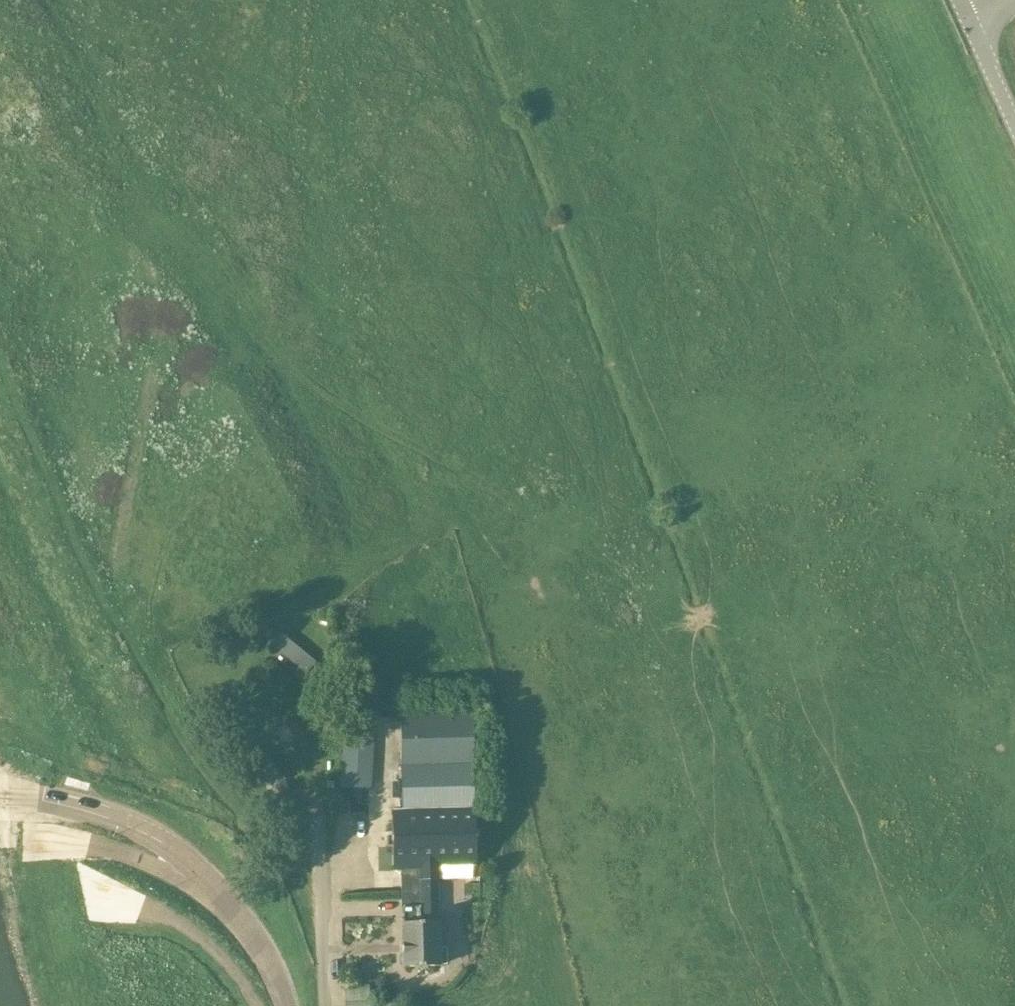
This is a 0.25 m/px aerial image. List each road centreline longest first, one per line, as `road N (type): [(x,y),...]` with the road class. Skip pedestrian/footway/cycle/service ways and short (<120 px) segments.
road 1 (tertiary): [(287,1005),(253,930),(143,832),(82,811),(27,806)]

